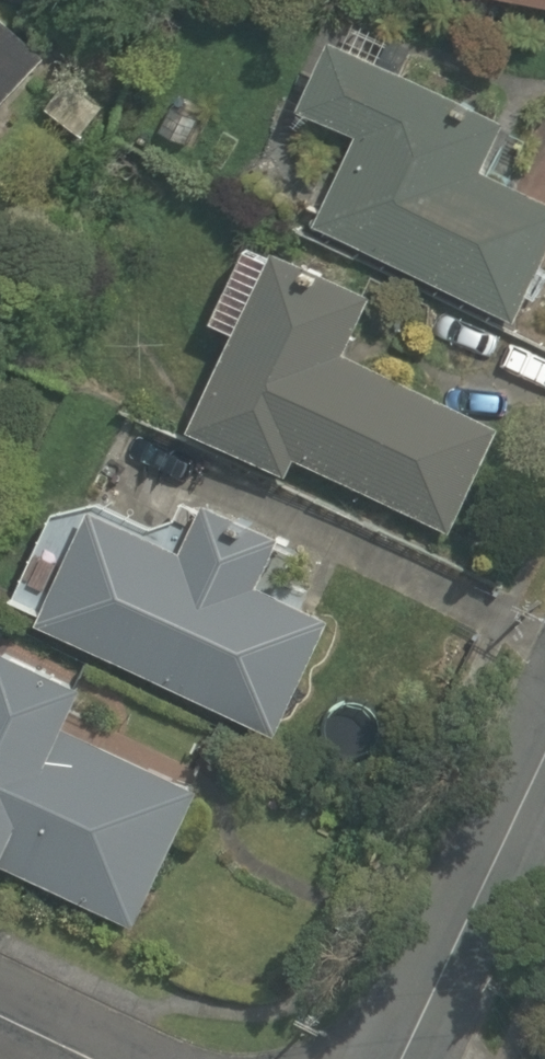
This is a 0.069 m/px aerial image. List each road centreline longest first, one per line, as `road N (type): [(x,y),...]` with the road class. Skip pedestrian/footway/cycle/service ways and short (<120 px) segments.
road 1 (residential): [(544,751),(399,1058)]

